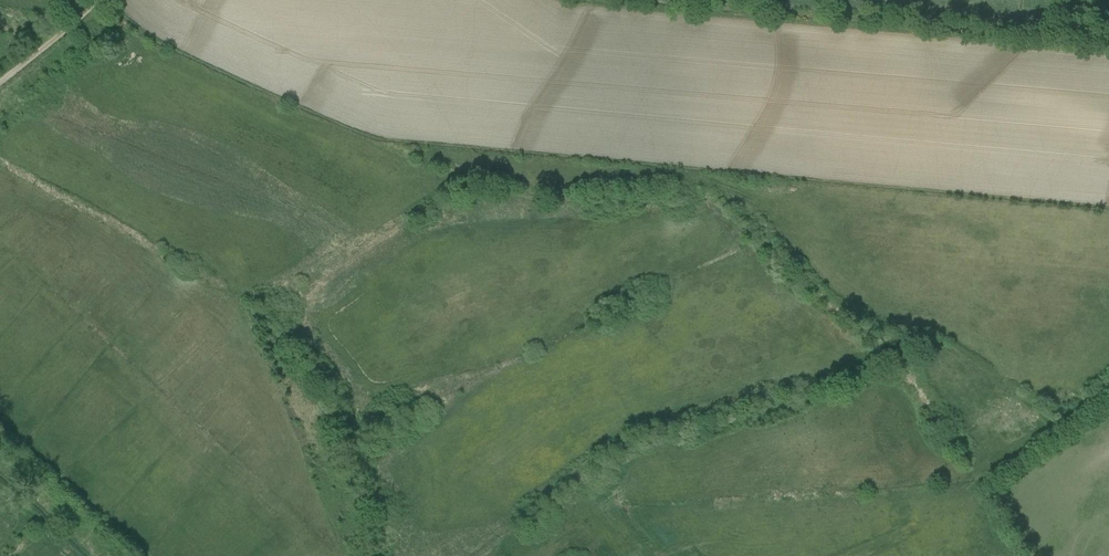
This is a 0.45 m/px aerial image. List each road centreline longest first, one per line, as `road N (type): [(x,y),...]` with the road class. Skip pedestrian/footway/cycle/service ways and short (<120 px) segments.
road 1 (track): [(636,0),(1108,41)]
road 2 (track): [(96,0),(0,82)]

